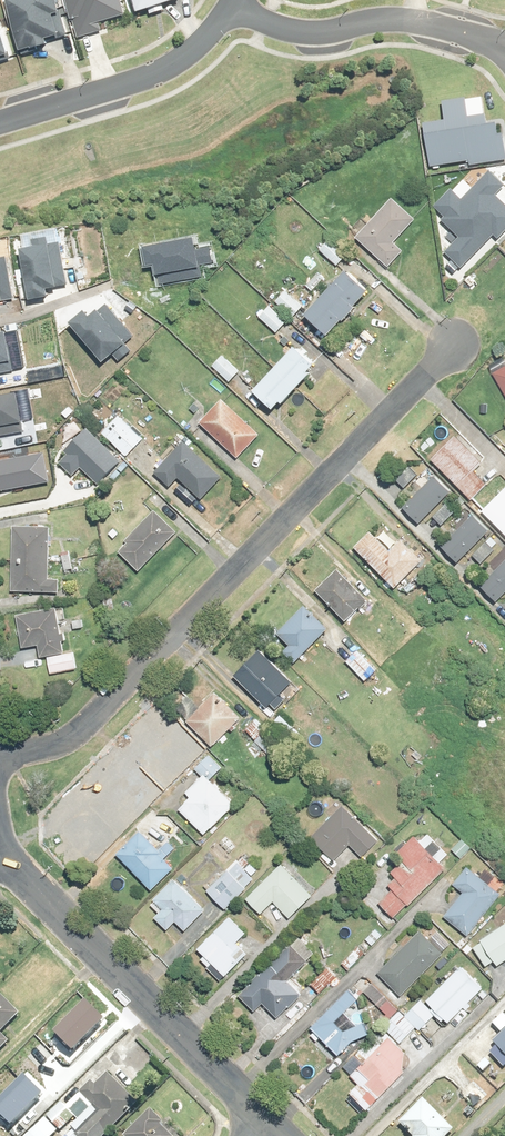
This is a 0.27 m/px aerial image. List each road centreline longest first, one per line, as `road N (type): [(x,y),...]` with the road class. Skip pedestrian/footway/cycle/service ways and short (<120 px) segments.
road 1 (residential): [(458,343),(86,722),(56,744),(0,756)]
road 2 (residential): [(8,855),(271,1121)]
road 3 (residential): [(229,7),(303,32),(397,19),(487,44)]
road 4 (residential): [(0,123),(172,65),(229,7)]

